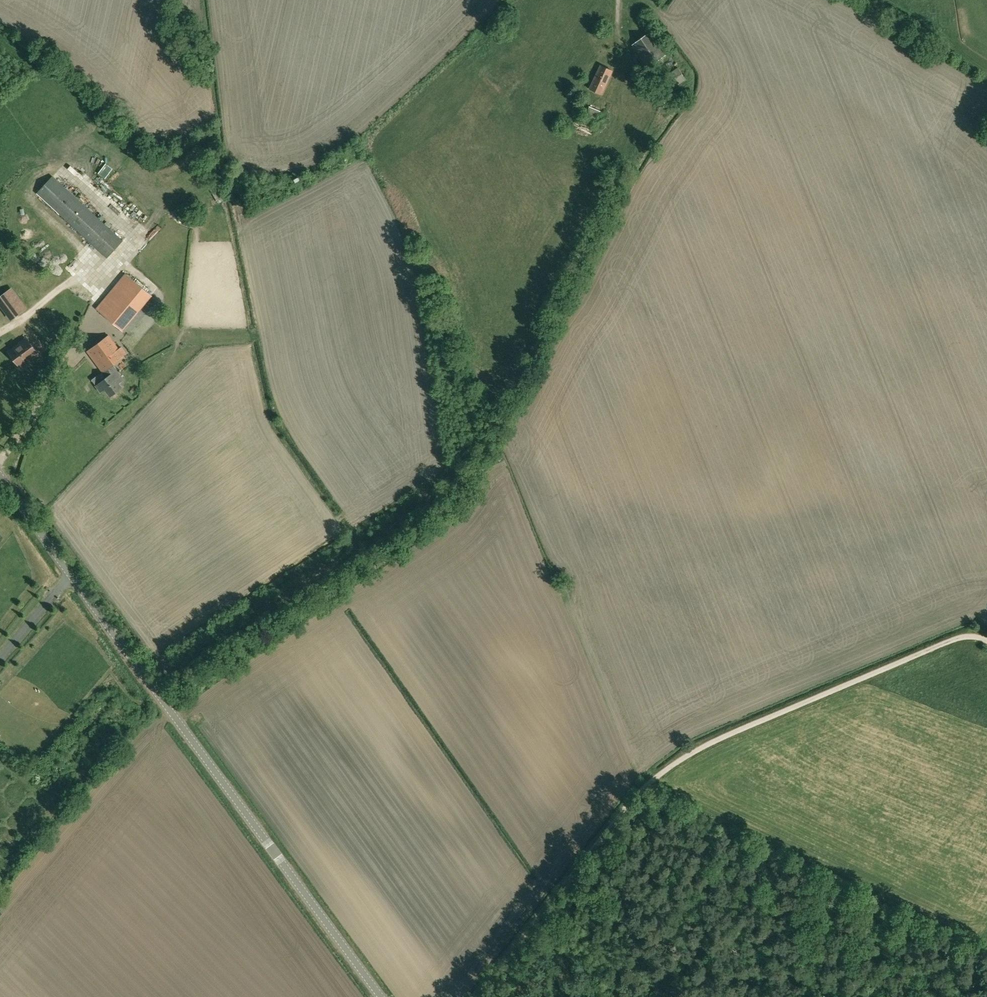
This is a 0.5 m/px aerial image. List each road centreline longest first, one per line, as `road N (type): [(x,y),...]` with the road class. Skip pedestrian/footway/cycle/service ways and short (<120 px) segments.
road 1 (unclassified): [(382,996),(0,476)]

